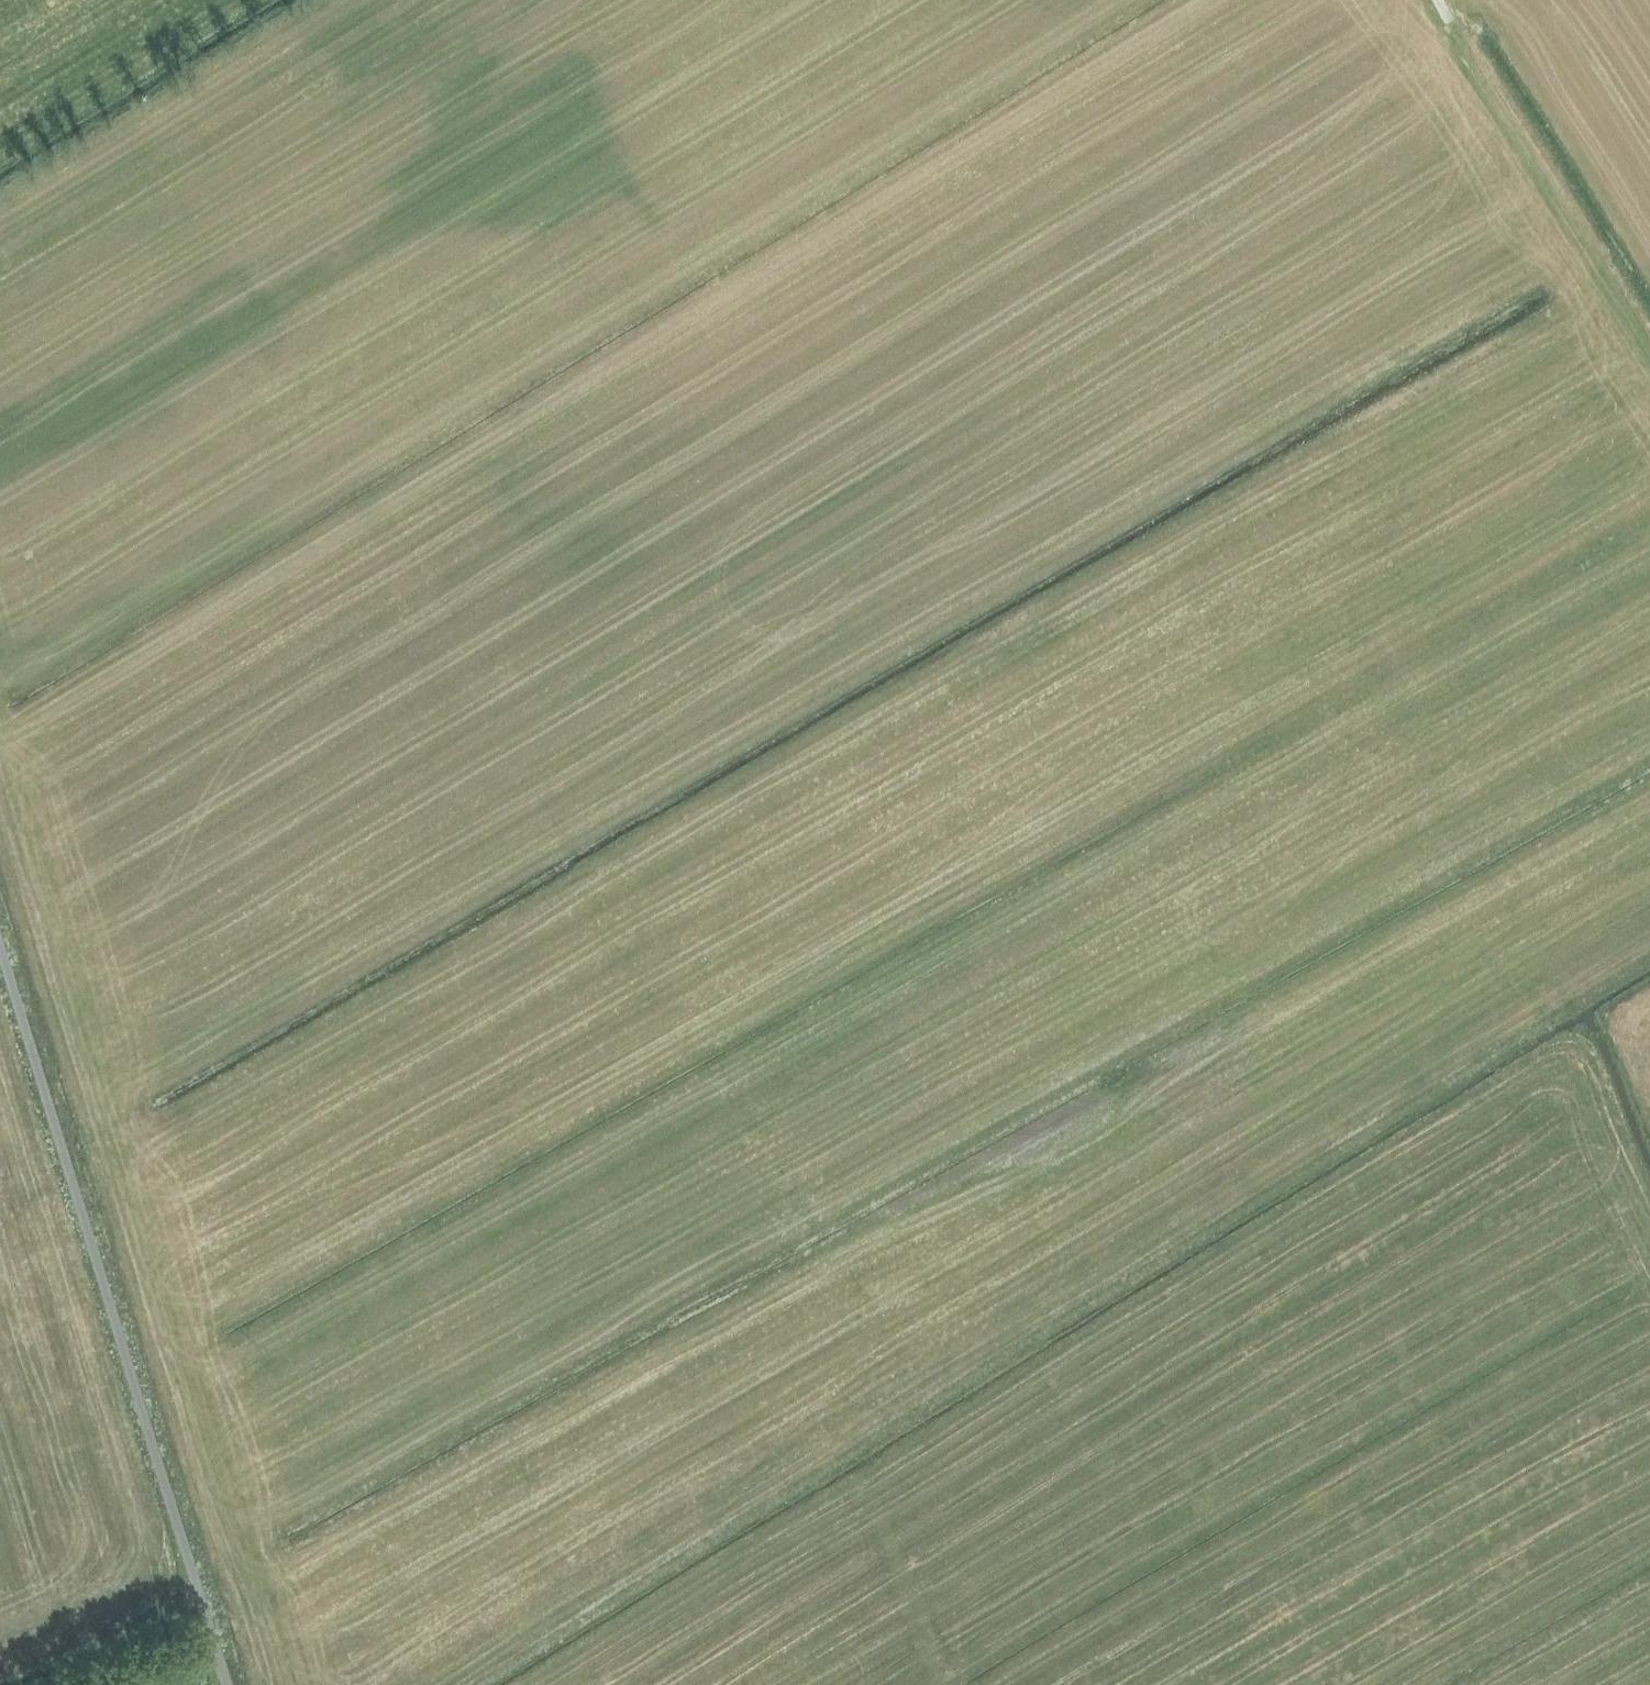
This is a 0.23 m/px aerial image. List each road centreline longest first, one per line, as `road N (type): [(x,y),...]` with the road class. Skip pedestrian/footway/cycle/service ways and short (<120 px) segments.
road 1 (unclassified): [(0,950),(224,1684)]

